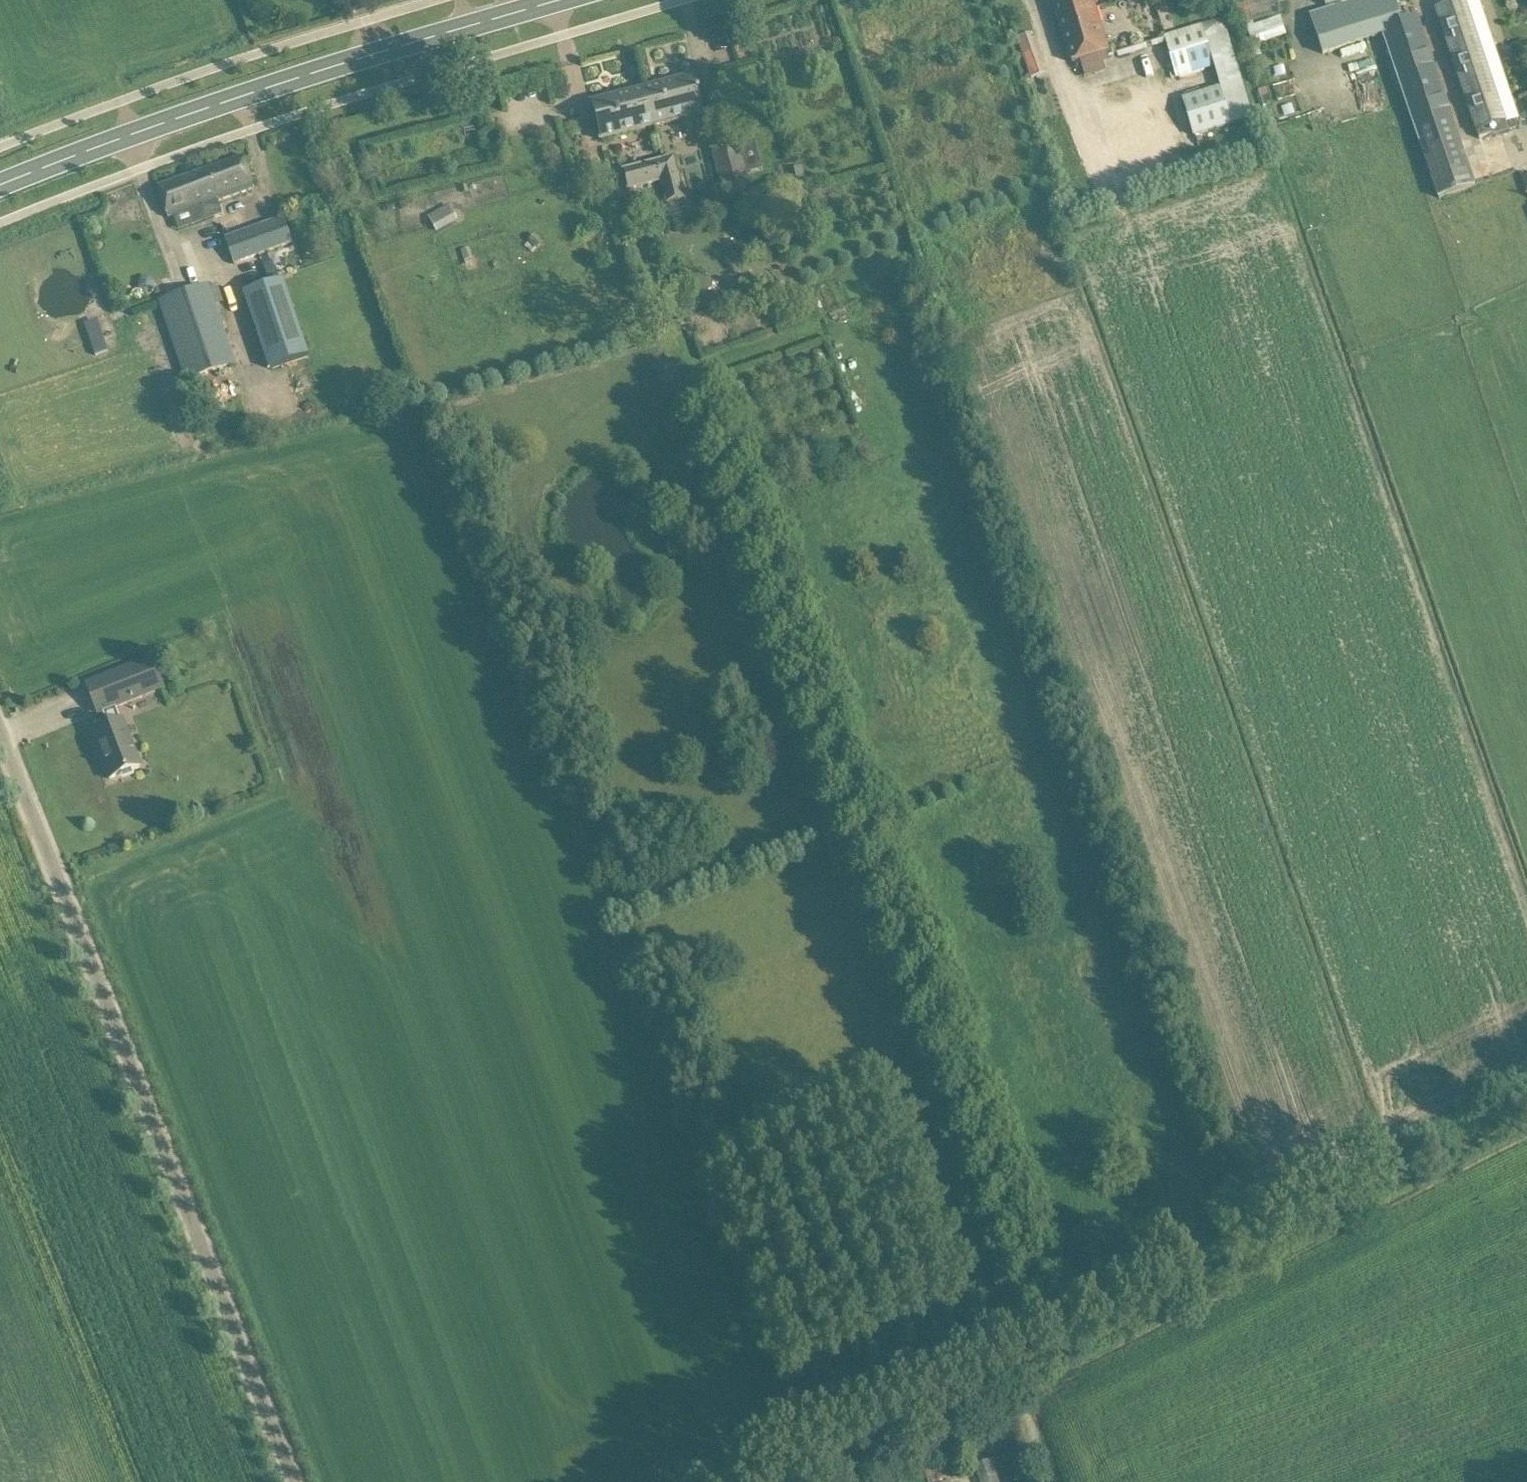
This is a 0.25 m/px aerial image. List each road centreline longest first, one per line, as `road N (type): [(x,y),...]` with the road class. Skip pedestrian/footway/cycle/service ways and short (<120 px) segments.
road 1 (unclassified): [(299,1481),(0,729)]
road 2 (secondary): [(0,186),(340,64),(565,0)]

